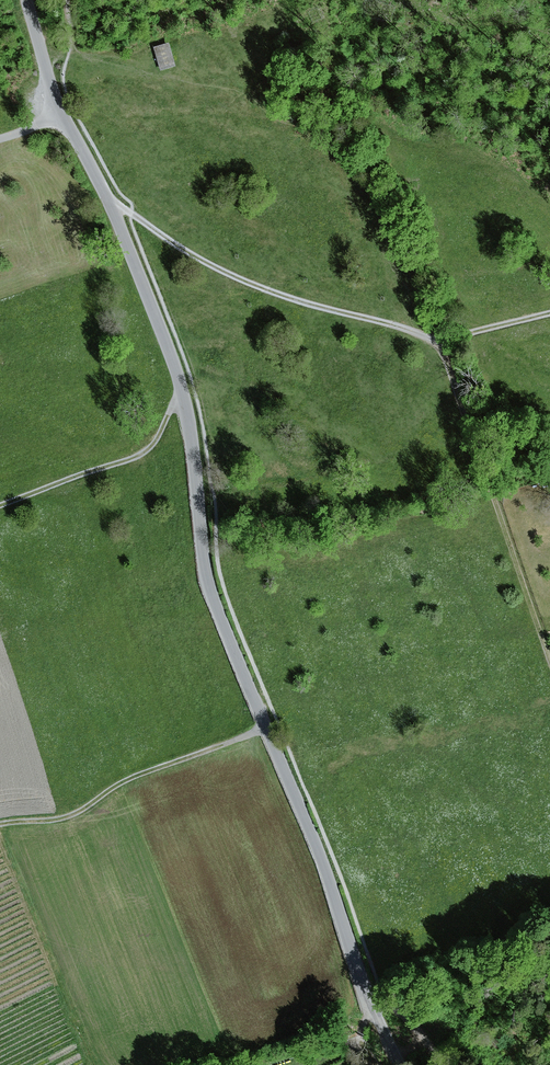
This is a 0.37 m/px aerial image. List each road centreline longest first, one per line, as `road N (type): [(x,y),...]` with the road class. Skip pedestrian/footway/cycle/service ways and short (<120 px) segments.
road 1 (tertiary): [(404,1064),(373,1012),(320,852),(213,596),(170,354),(111,206),(61,115),(26,0)]
road 2 (track): [(111,206),(207,263),(291,299),(436,340),(549,313)]
road 3 (track): [(436,340),(549,648)]
road 4 (track): [(266,729),(126,781),(64,820),(0,825)]
road 5 (track): [(182,392),(149,448),(133,458),(0,506)]

